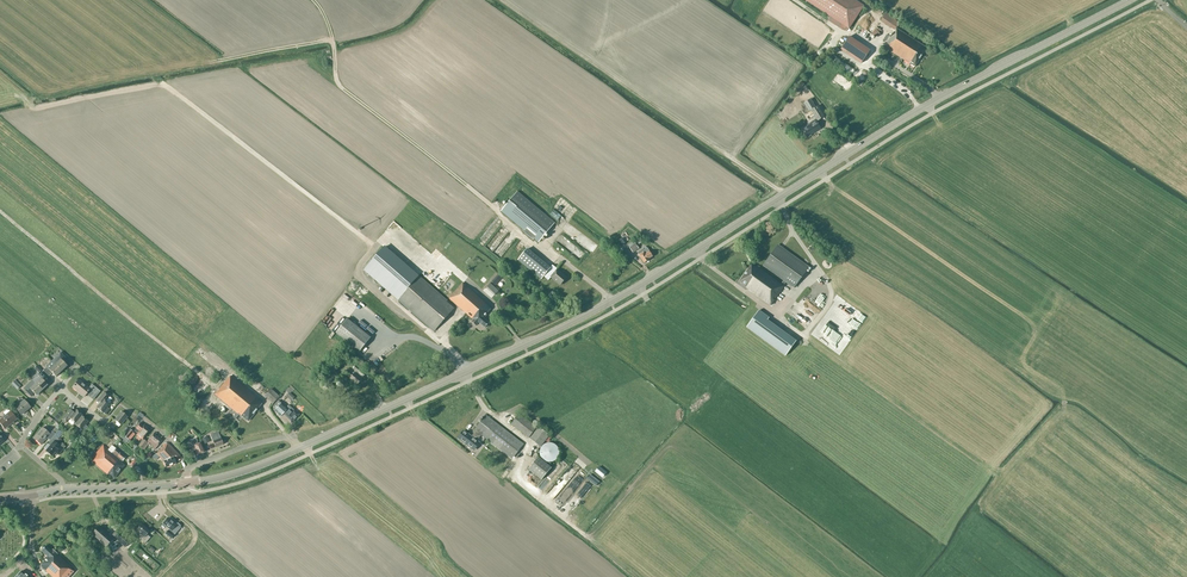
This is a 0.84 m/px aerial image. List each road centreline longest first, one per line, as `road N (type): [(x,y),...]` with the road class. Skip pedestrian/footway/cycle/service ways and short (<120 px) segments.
road 1 (tertiary): [(190,483),(286,454),(567,324),(925,106),(1127,0)]
road 2 (track): [(241,448),(204,410),(216,388),(0,211)]
road 3 (track): [(545,247),(343,90),(330,31),(313,0)]
road 4 (track): [(375,247),(153,75)]
road 5 (track): [(519,463),(518,480),(637,576)]
road 6 (tertiary): [(190,483),(62,491)]

